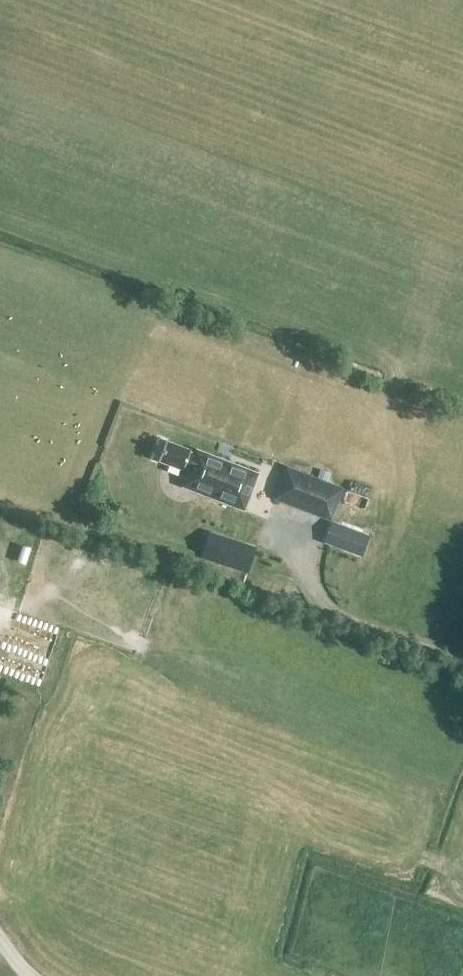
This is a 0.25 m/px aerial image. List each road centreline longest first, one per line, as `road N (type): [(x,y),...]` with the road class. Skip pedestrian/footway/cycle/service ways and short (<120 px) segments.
road 1 (track): [(0,253),(339,375),(388,416),(407,474),(401,515),(367,565),(331,586),(291,593),(0,500)]
road 2 (track): [(462,659),(331,610),(312,591)]

